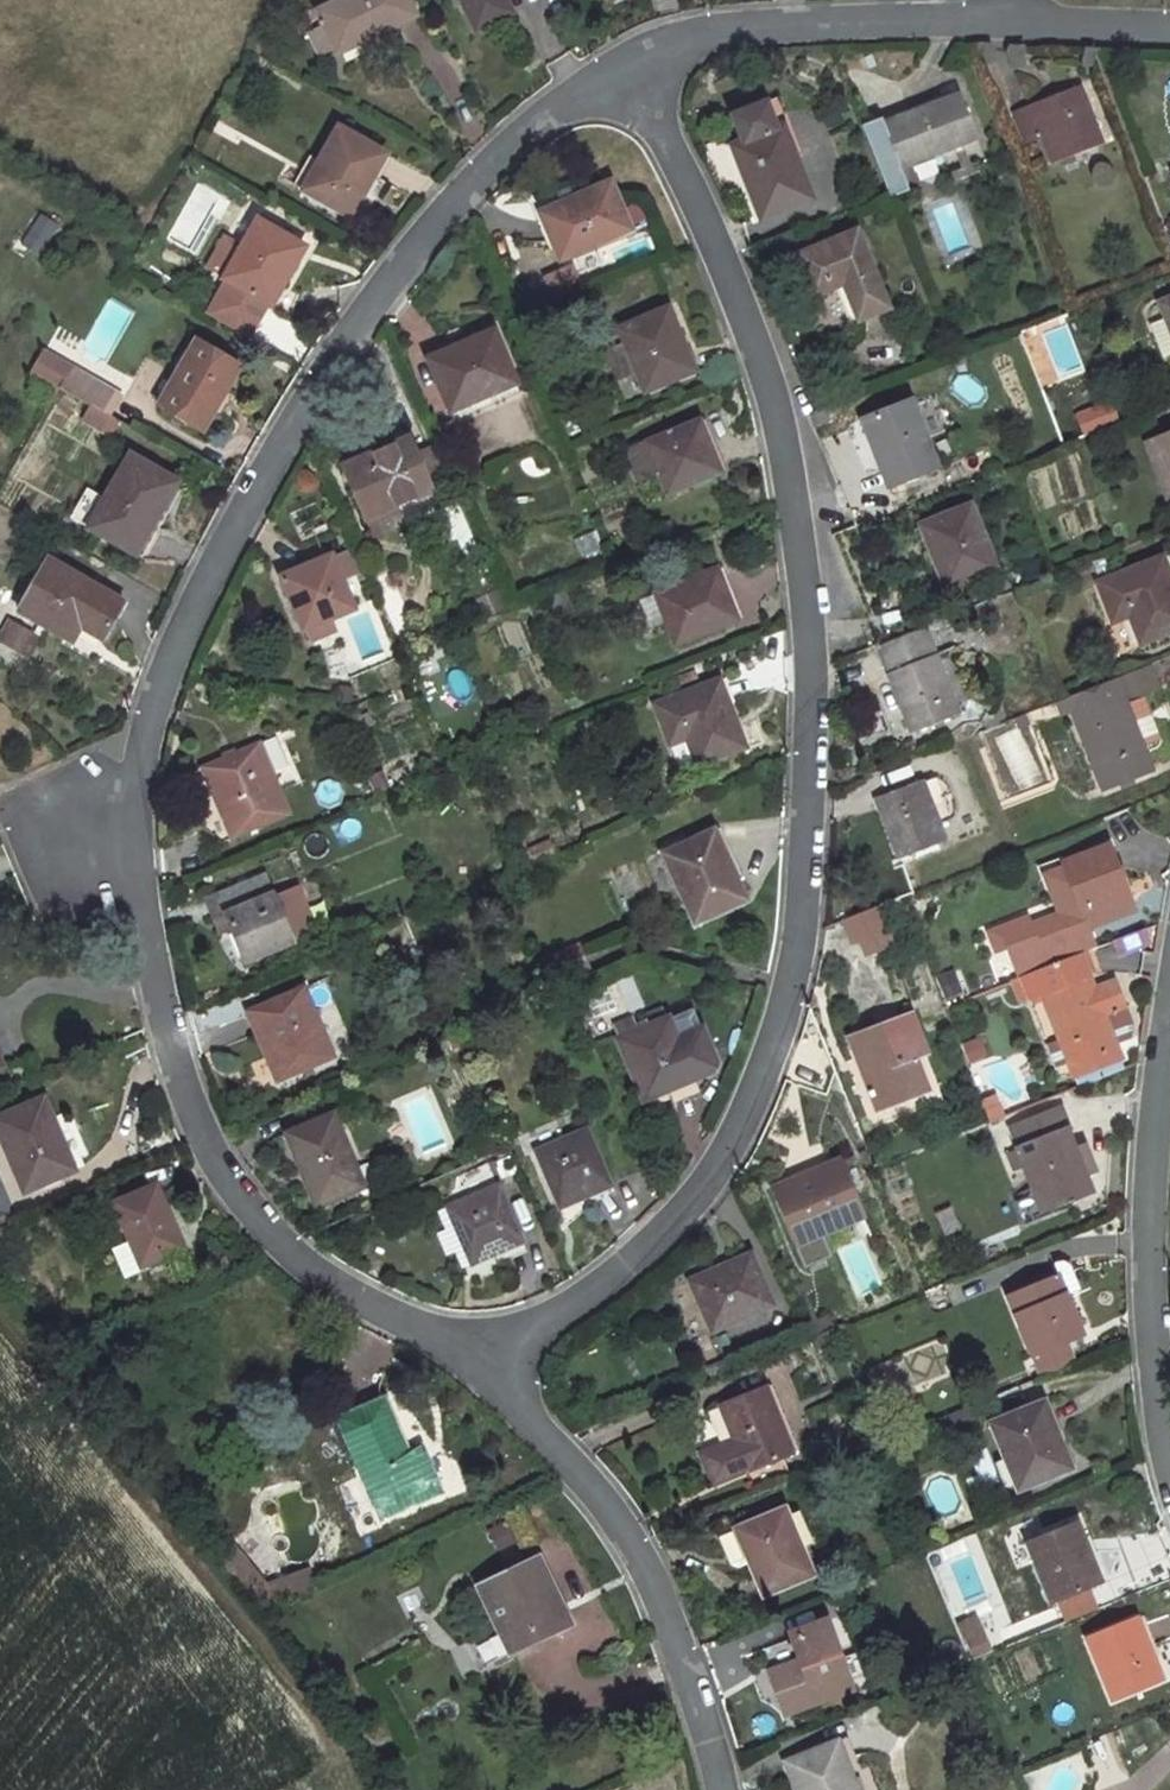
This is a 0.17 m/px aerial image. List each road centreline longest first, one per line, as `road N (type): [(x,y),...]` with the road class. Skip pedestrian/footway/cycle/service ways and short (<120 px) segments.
road 1 (residential): [(627,68),(557,110),(466,192),(373,296),(202,601),(146,753),(138,857),(161,1002),(212,1159),(292,1252),(484,1367)]
road 2 (residential): [(484,1367),(601,1284),(691,1205),(760,1080),(795,982),(810,720),(781,436),(760,347),(627,68)]
road 3 (residential): [(484,1367),(587,1475),(628,1535),(703,1720),(719,1789)]
road 4 (residential): [(1169,1006),(1148,1229),(1169,1466)]
road 5 (residential): [(989,24),(701,42),(627,68)]
road 6 (residential): [(1169,23),(989,24)]

